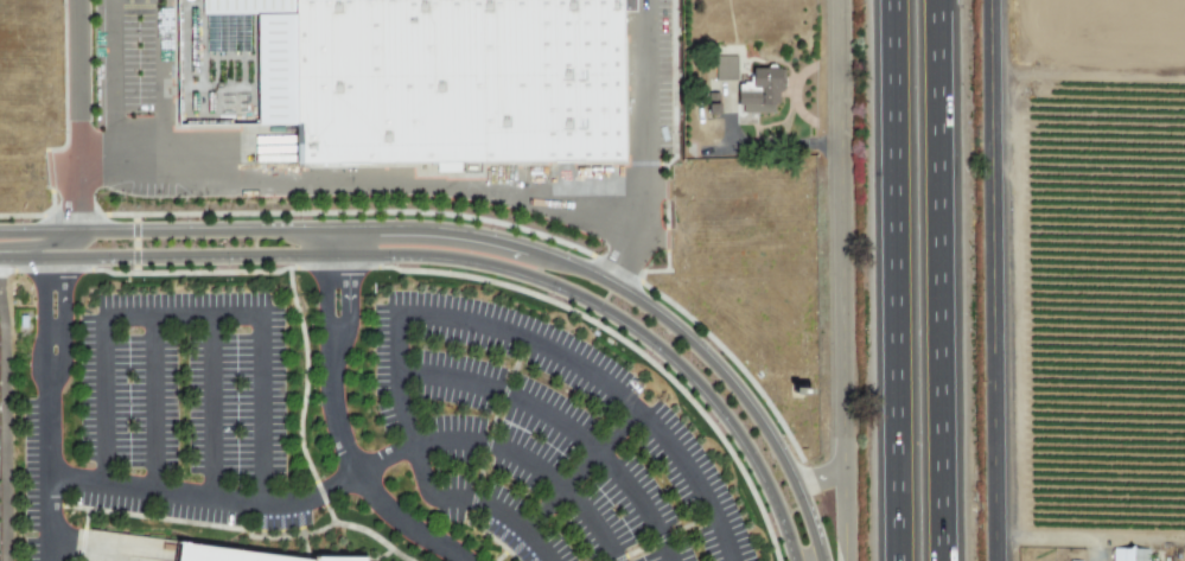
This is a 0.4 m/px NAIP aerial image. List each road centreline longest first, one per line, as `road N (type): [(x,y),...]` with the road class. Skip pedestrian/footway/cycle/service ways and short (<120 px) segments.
road 1 (tertiary): [(818,560),(803,505),(766,431),(673,329),(595,276),(517,247),(423,232),(0,236)]
road 2 (tertiary): [(0,257),(426,254),(509,264),(582,295),(683,366),(732,420),(800,560)]
road 3 (motorway): [(896,0),(902,560)]
road 4 (tertiary): [(992,0),(998,560)]
road 5 (motorway): [(947,560),(941,0)]
road 6 (residential): [(846,560),(841,0)]

